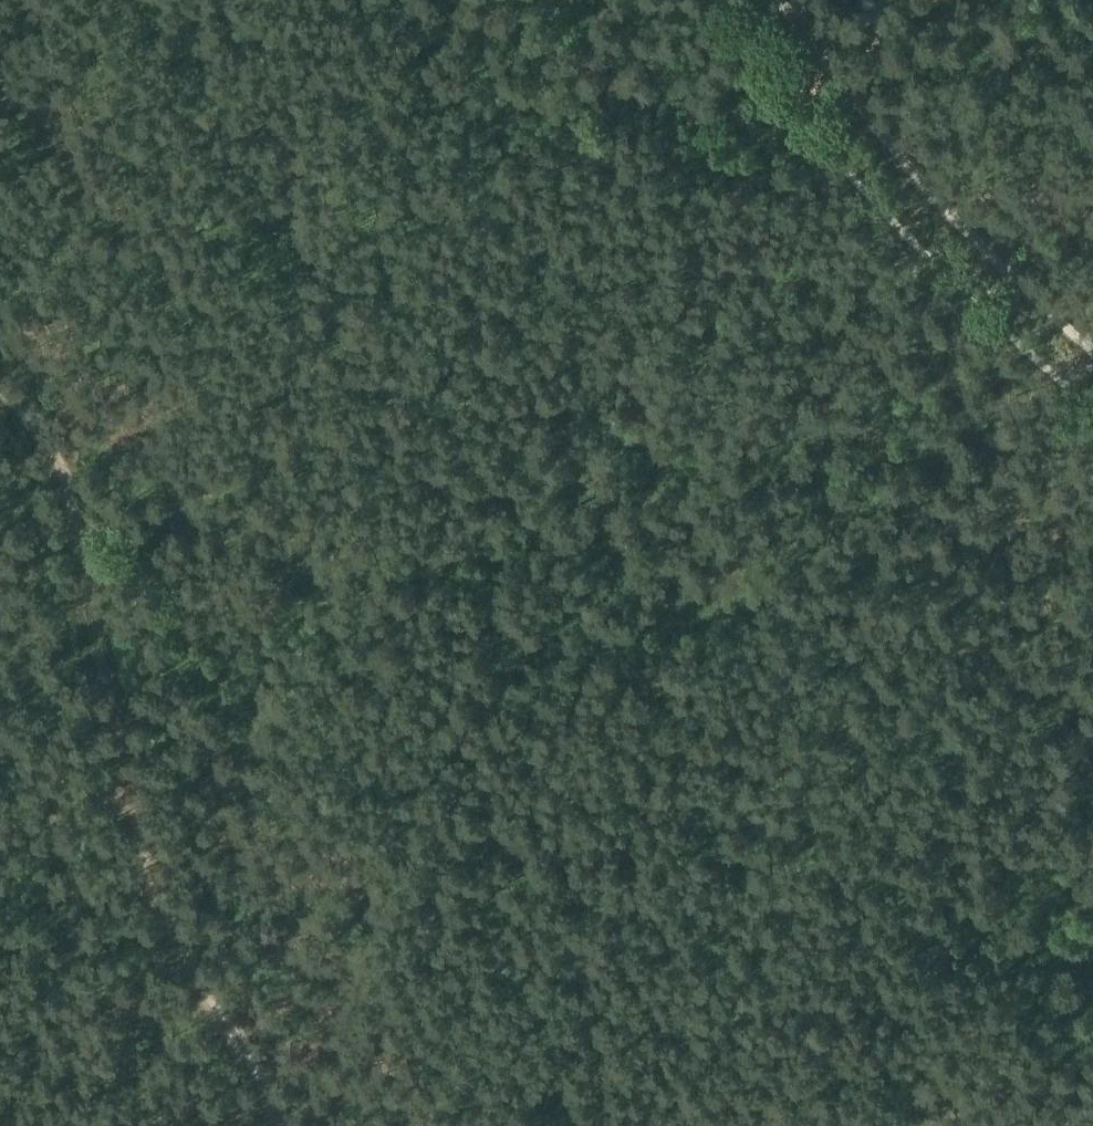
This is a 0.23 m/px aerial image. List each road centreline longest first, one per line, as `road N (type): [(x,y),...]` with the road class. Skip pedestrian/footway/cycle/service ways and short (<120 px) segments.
road 1 (track): [(272,1125),(168,957),(136,870),(102,697),(74,475),(49,413),(0,350)]
road 2 (track): [(1092,352),(963,226),(852,100)]
road 3 (track): [(776,0),(852,100)]
road 4 (track): [(906,0),(874,17),(852,100)]

